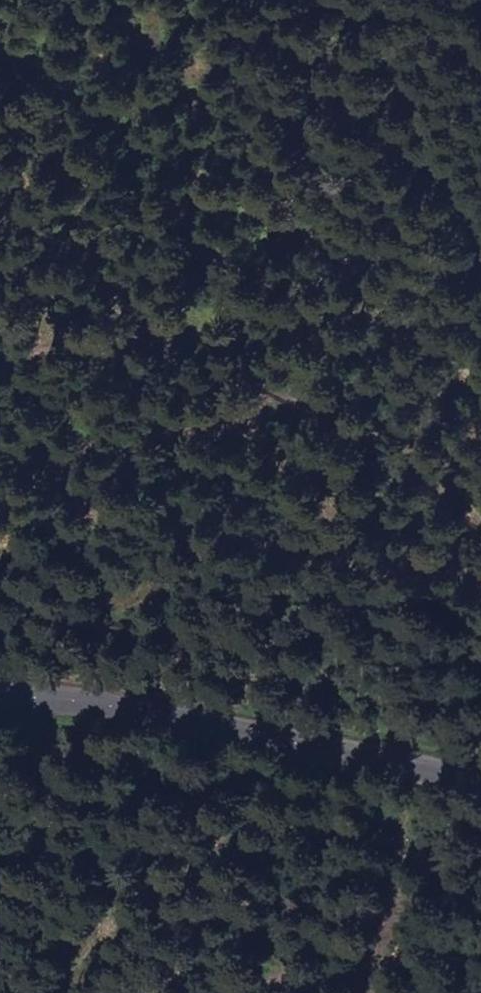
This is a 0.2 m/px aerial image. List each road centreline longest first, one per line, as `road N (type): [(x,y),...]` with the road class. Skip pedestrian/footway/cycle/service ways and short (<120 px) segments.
road 1 (track): [(480,418),(0,82)]
road 2 (tertiary): [(0,703),(117,710),(480,781)]
road 3 (track): [(480,821),(243,992)]

